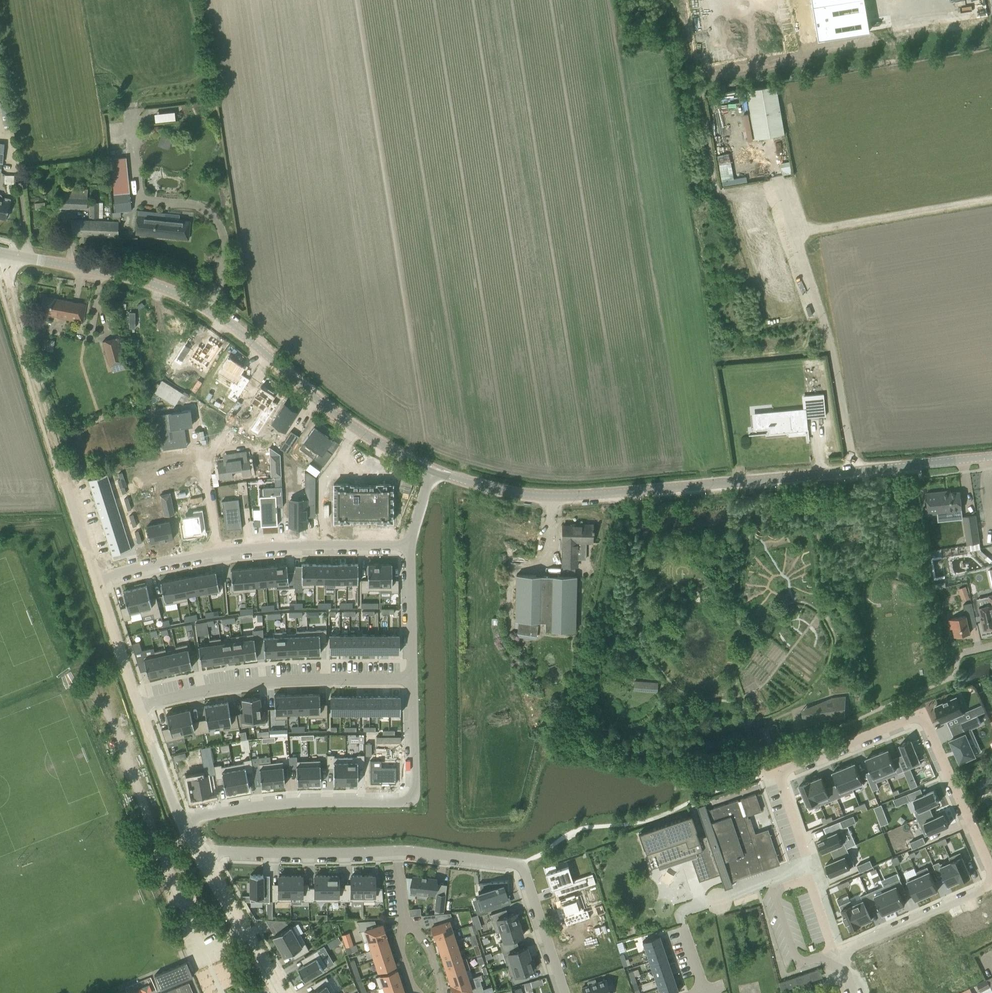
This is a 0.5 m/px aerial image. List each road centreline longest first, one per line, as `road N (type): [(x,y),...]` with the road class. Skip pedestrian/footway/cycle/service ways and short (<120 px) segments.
road 1 (residential): [(803,868),(780,778),(911,720),(929,731),(985,885),(832,953)]
road 2 (tertiary): [(433,469),(172,293),(0,253)]
road 3 (tertiary): [(991,459),(553,497)]
road 4 (residential): [(183,826),(260,806),(407,800),(415,788),(412,678)]
road 5 (residential): [(140,705),(252,683),(412,678)]
road 6 (residential): [(565,992),(520,865),(397,850)]
road 7 (track): [(10,256),(12,305),(67,485)]
road 8 (residential): [(553,497),(513,701)]
road 9 (residential): [(397,850),(198,851)]
road 10 (residential): [(219,553),(409,546)]
road 11 (unclassified): [(221,992),(167,865),(174,848),(193,841)]
road 12 (residential): [(276,989),(198,851)]
road 13 (residential): [(140,705),(96,578)]
road 14 (residential): [(412,678),(409,546)]
road 15 (residential): [(183,826),(140,705)]
road 16 (residential): [(96,578),(219,553)]
road 17 (tertiary): [(553,497),(433,469)]

